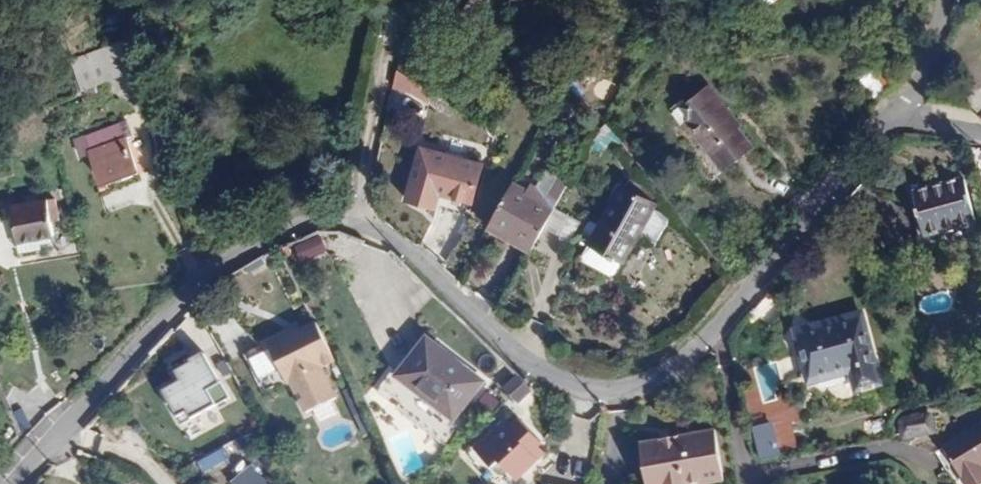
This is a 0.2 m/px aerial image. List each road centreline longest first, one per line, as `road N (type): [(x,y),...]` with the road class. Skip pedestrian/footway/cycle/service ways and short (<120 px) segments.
road 1 (residential): [(900,121),(664,375),(604,396),(556,382),(385,234),(358,223),(301,225),(241,246),(161,320),(16,483)]
road 2 (residential): [(939,0),(900,121)]

